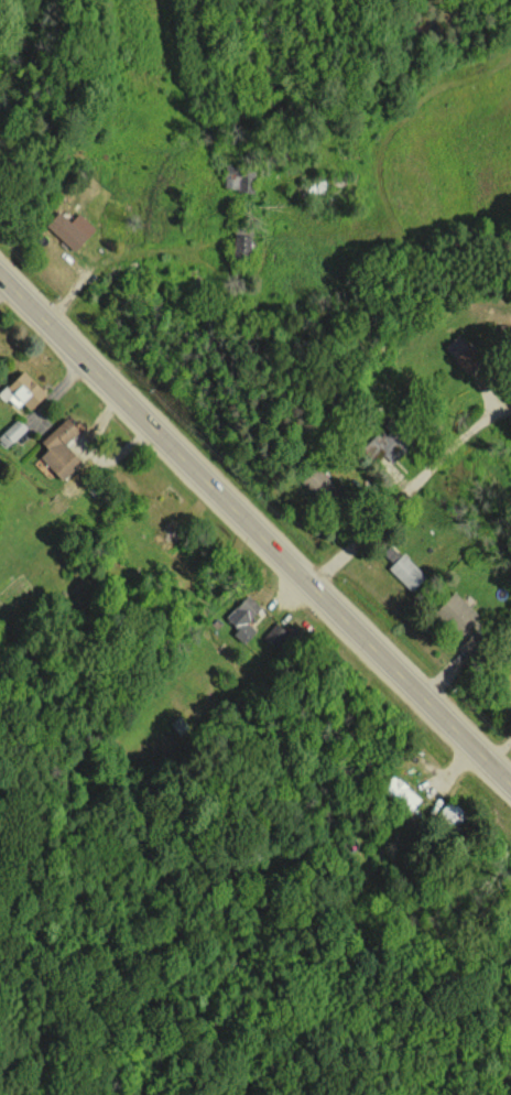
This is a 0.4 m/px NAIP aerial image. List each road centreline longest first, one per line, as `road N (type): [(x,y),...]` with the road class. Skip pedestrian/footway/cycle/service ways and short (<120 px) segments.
road 1 (secondary): [(510,781),(0,268)]
road 2 (residential): [(306,575),(363,536),(477,415),(510,411)]

